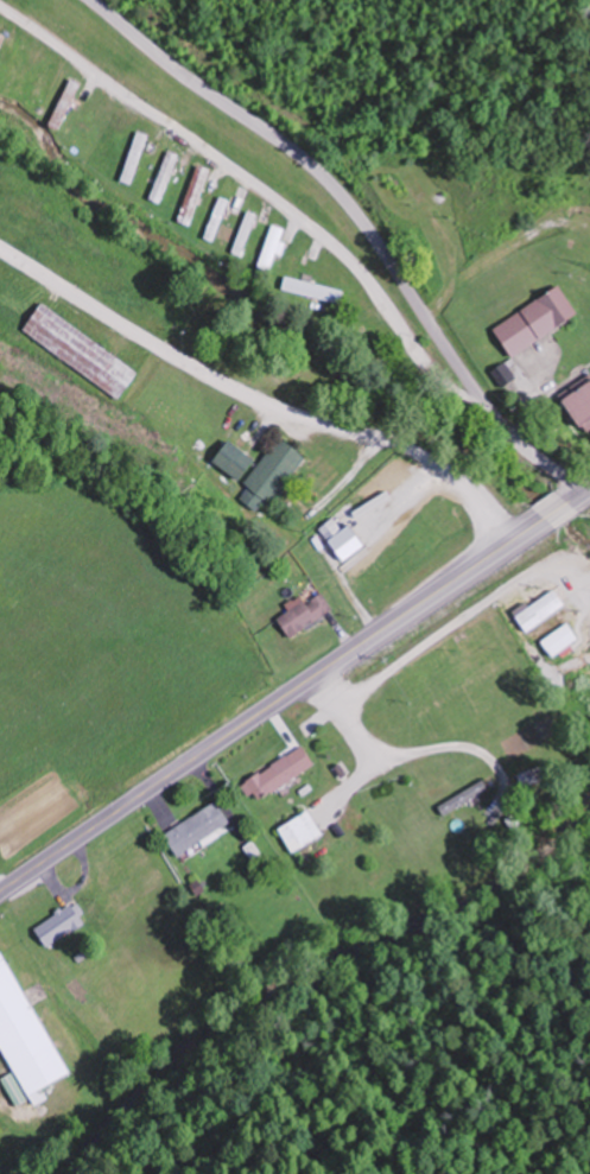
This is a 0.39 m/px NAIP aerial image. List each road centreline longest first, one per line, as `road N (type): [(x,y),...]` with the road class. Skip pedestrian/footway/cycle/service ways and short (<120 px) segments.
road 1 (primary): [(0,892),(589,488)]
road 2 (residential): [(589,482),(548,463),(506,426),(335,186),(93,0)]

